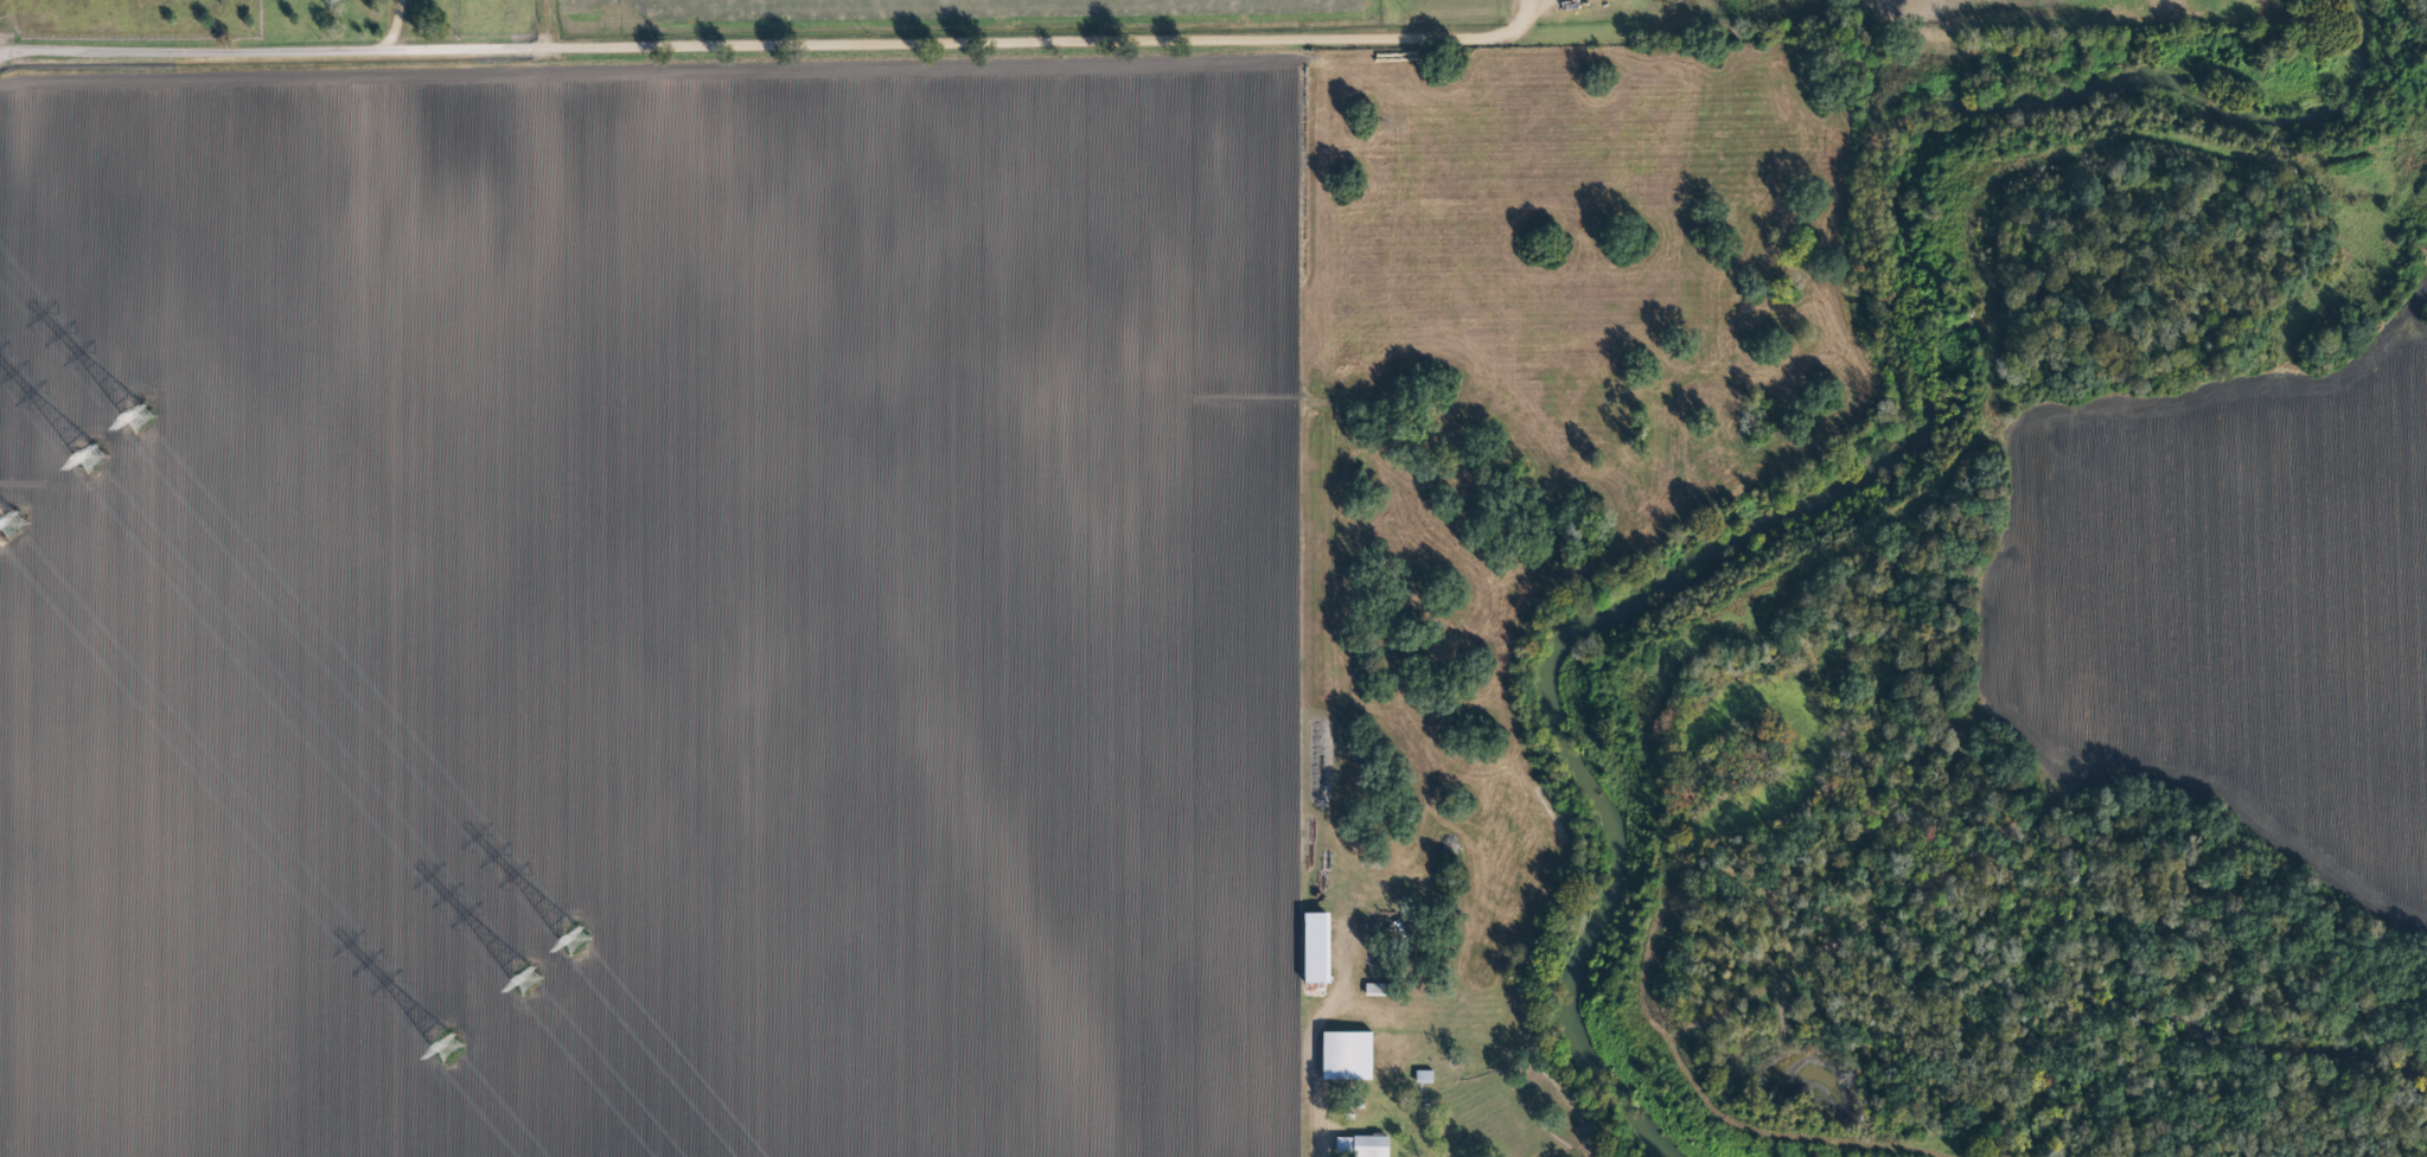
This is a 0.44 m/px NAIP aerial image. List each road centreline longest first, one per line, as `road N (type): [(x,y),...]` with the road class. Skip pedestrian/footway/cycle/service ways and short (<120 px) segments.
road 1 (residential): [(0,52),(1511,36),(1533,31),(1537,0)]

